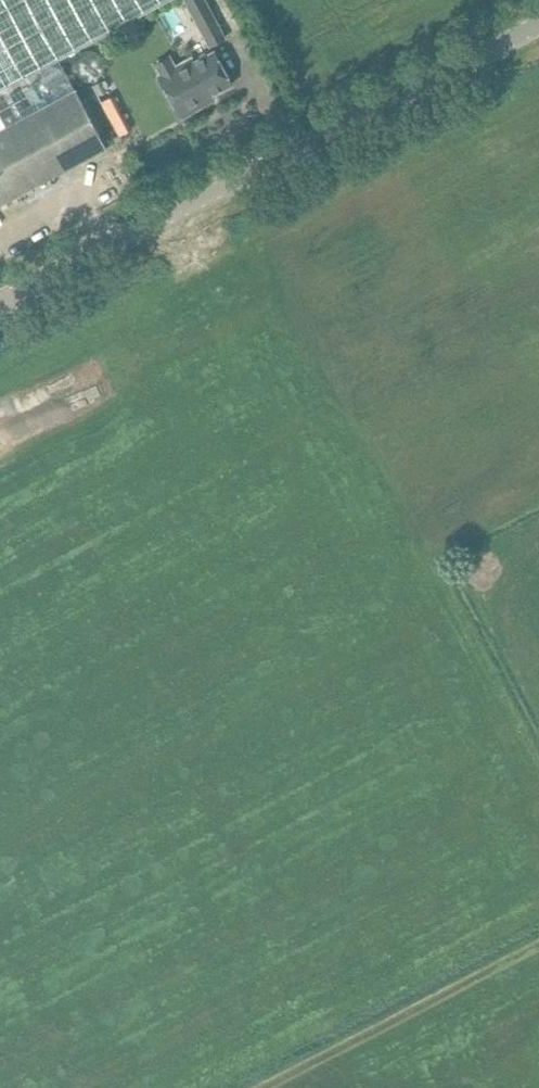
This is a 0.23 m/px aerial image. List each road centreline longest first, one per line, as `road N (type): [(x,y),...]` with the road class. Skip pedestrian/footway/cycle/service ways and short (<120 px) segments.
road 1 (unclassified): [(0,296),(538,18)]

